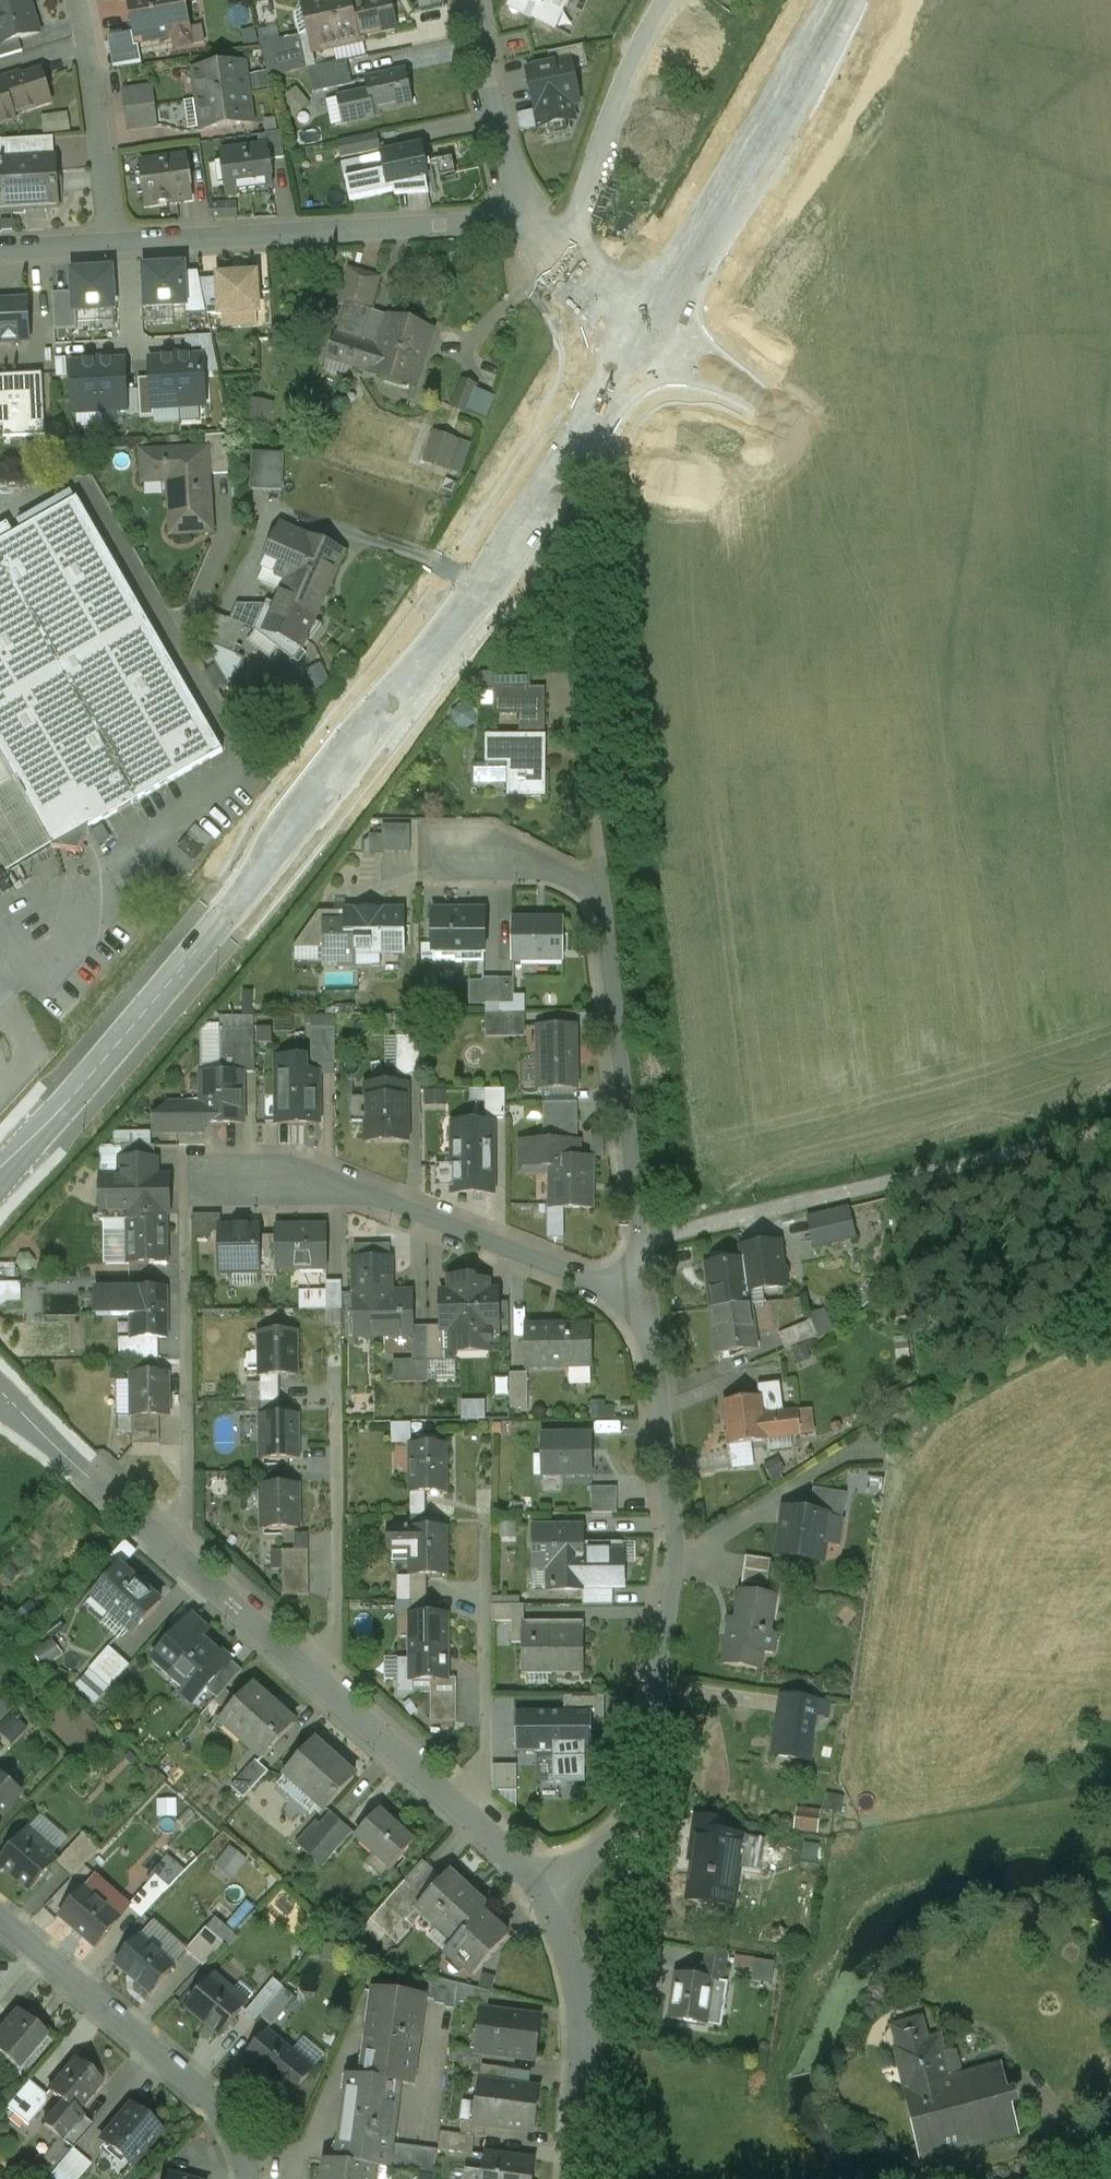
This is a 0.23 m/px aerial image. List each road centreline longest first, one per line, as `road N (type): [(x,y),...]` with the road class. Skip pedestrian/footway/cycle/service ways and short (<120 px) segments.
road 1 (secondary): [(0,1171),(254,889),(369,739),(530,503),(640,320)]
road 2 (residential): [(547,1893),(0,1399)]
road 3 (residential): [(547,1893),(614,1843),(630,1808),(677,1557),(645,1289)]
road 4 (residential): [(645,1289),(606,888),(586,888),(538,865),(447,866)]
road 5 (residential): [(185,1211),(188,1196),(371,1196),(607,1289),(645,1289)]
road 6 (residential): [(827,550),(826,600),(875,1012)]
road 7 (residential): [(114,243),(487,222),(518,214)]
road 8 (secondary): [(640,320),(828,0)]
road 9 (residential): [(250,2178),(240,2142),(216,2109),(0,1915)]
road 10 (residential): [(640,320),(790,423),(819,473),(827,550)]
road 11 (residential): [(576,2178),(581,2004),(547,1893)]
road 12 (residential): [(1110,527),(827,550)]
road 13 (residential): [(114,243),(81,0)]
road 14 (residential): [(875,1012),(1110,959)]
road 15 (residential): [(518,214),(471,0)]
road 16 (residential): [(640,320),(543,256),(518,214)]
road 17 (residential): [(716,1051),(875,1012)]

